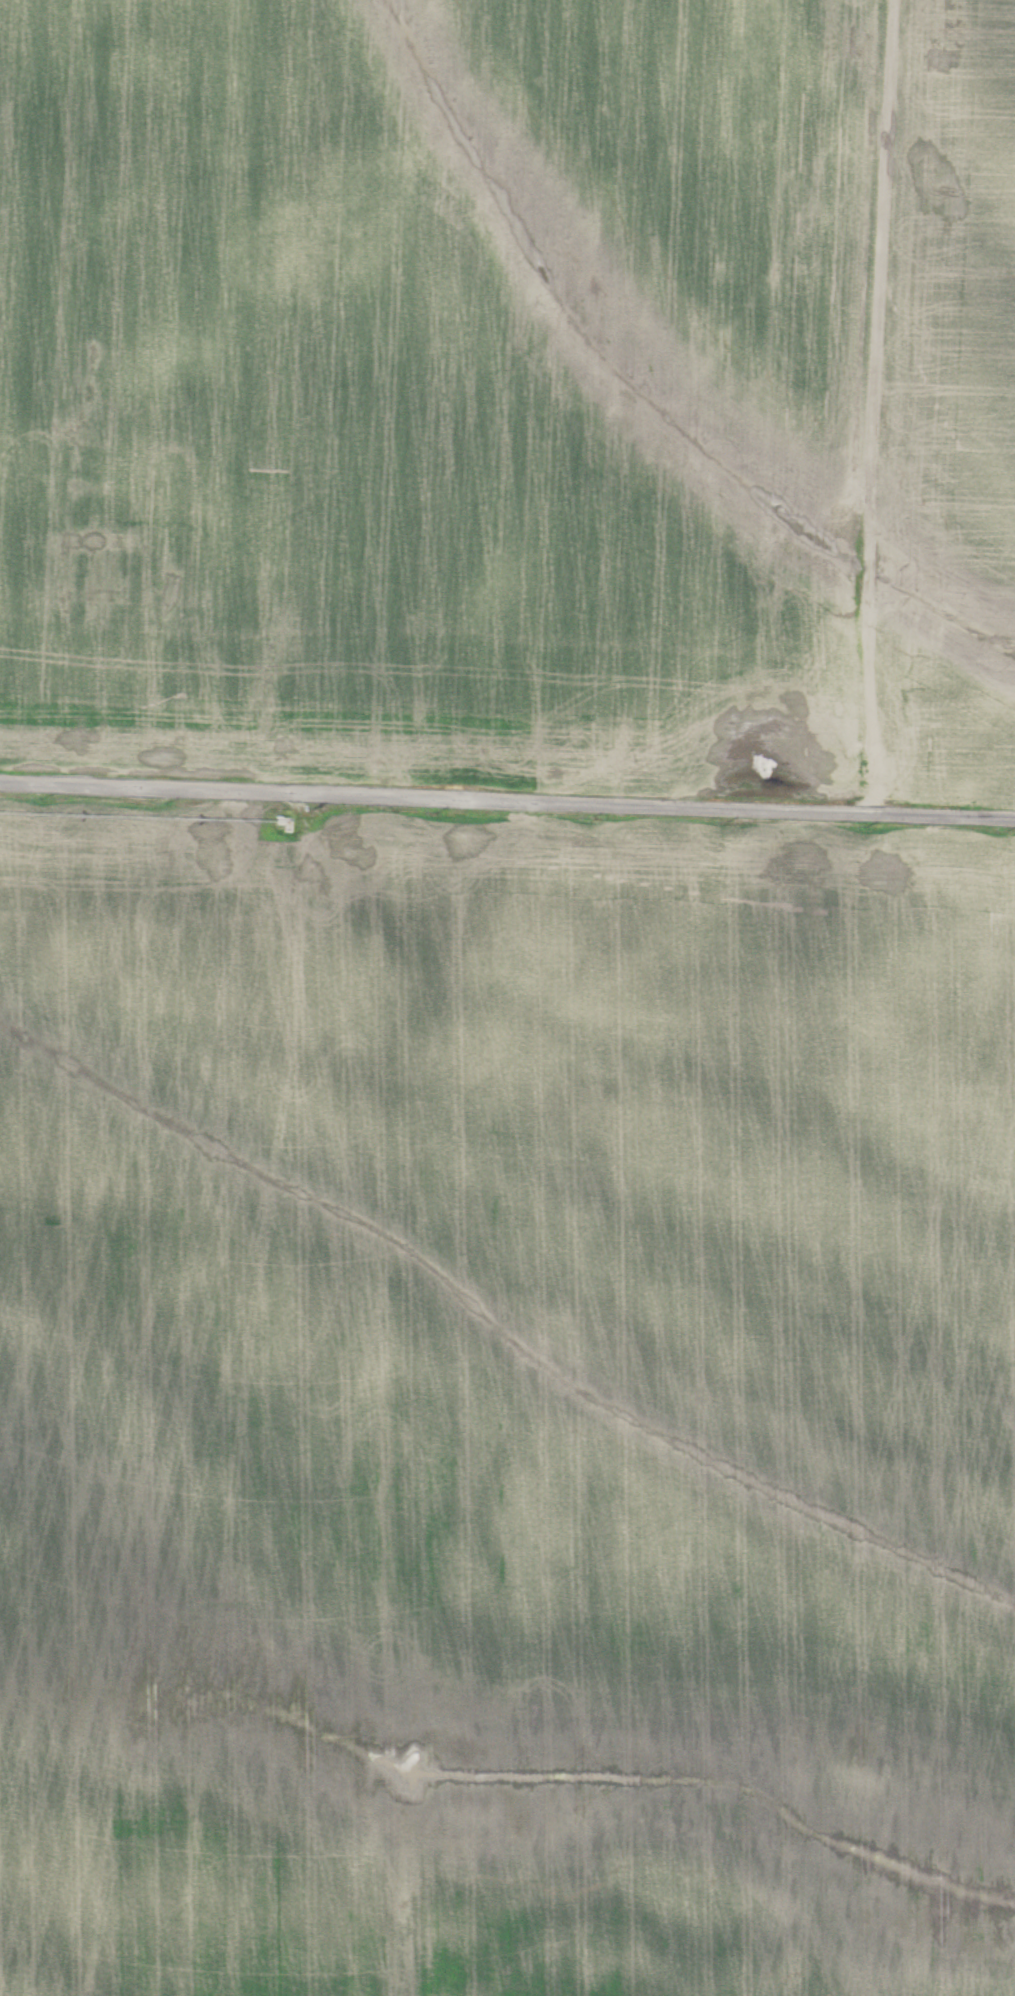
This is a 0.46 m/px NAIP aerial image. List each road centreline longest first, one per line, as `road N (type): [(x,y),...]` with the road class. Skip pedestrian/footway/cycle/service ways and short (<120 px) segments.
road 1 (residential): [(0,776),(1014,809)]

